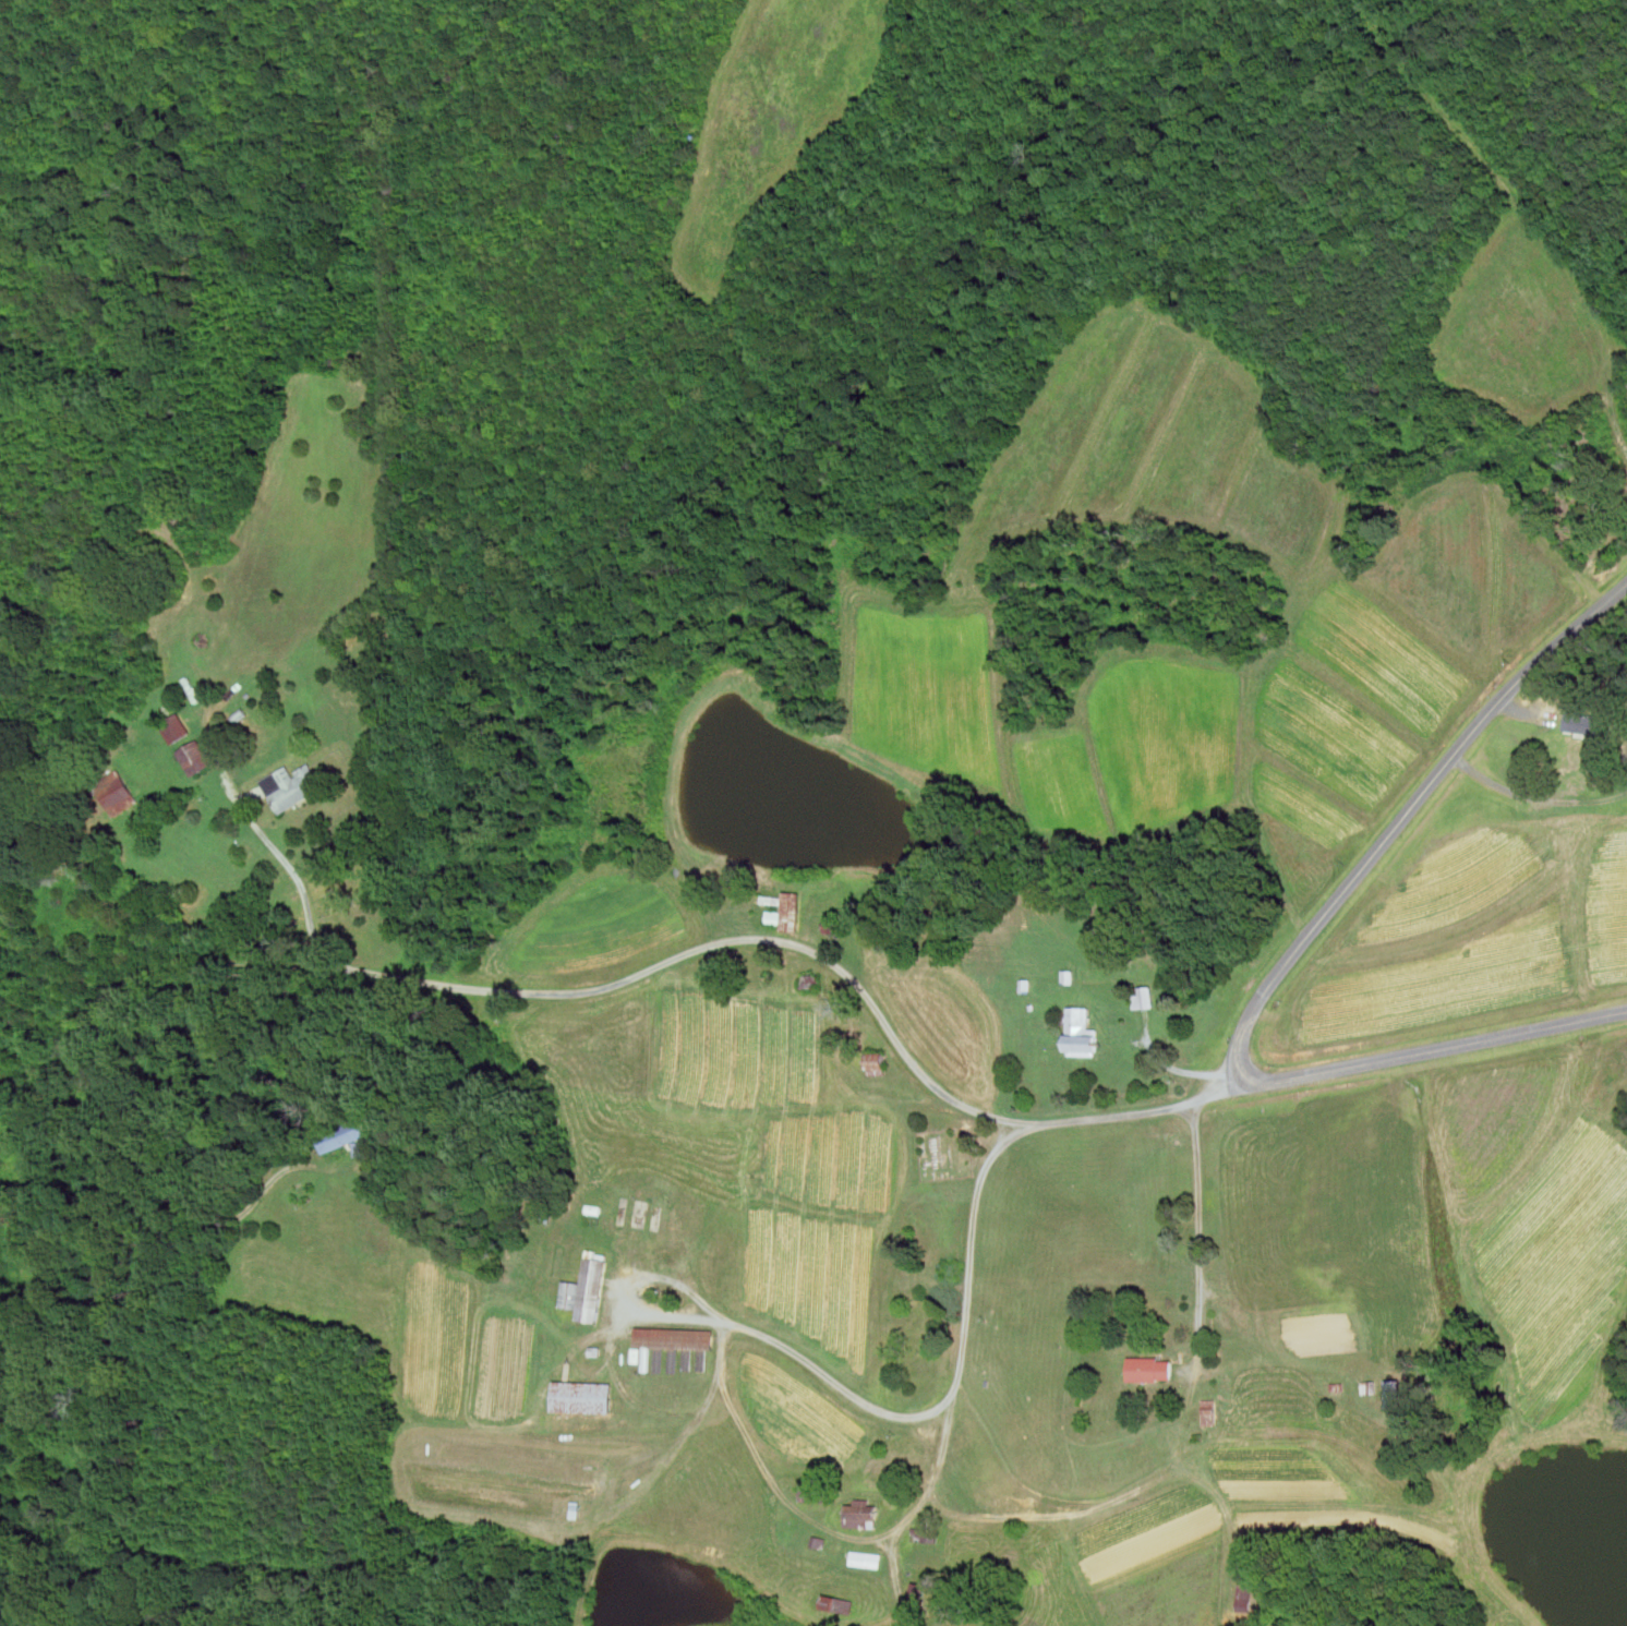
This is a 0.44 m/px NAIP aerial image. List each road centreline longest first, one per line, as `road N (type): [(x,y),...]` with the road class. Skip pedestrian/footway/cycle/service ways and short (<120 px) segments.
road 1 (residential): [(1626,1010),(1266,1081),(1249,1080),(1240,1065),(1250,1013),(1279,971),(1492,709),(1626,583)]

